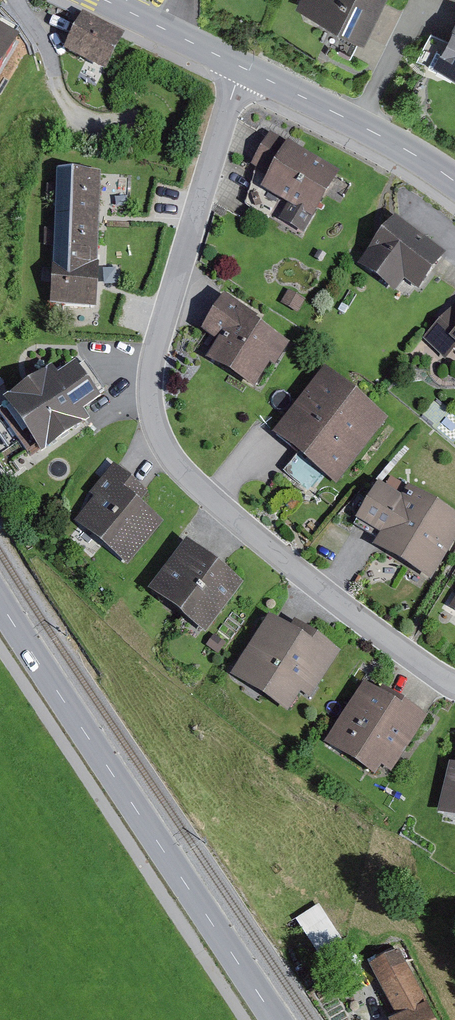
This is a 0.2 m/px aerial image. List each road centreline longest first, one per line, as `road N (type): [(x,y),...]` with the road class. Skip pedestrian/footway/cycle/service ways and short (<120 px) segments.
road 1 (residential): [(244,68),(162,327),(152,377),(156,415),(192,482),(325,594),(454,684)]
road 2 (secondary): [(277,1019),(0,600)]
road 3 (tertiary): [(454,182),(244,68)]
road 4 (tertiary): [(244,68),(105,0)]

